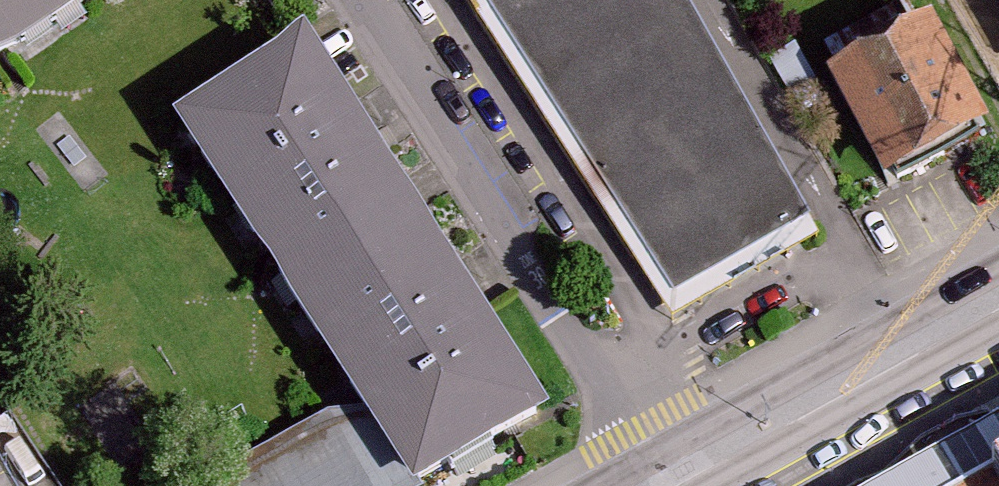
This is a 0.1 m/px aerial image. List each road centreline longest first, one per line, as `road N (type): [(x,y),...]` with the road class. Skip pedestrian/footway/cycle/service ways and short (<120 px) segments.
road 1 (residential): [(367,0),(666,477)]
road 2 (tertiary): [(998,294),(666,477)]

